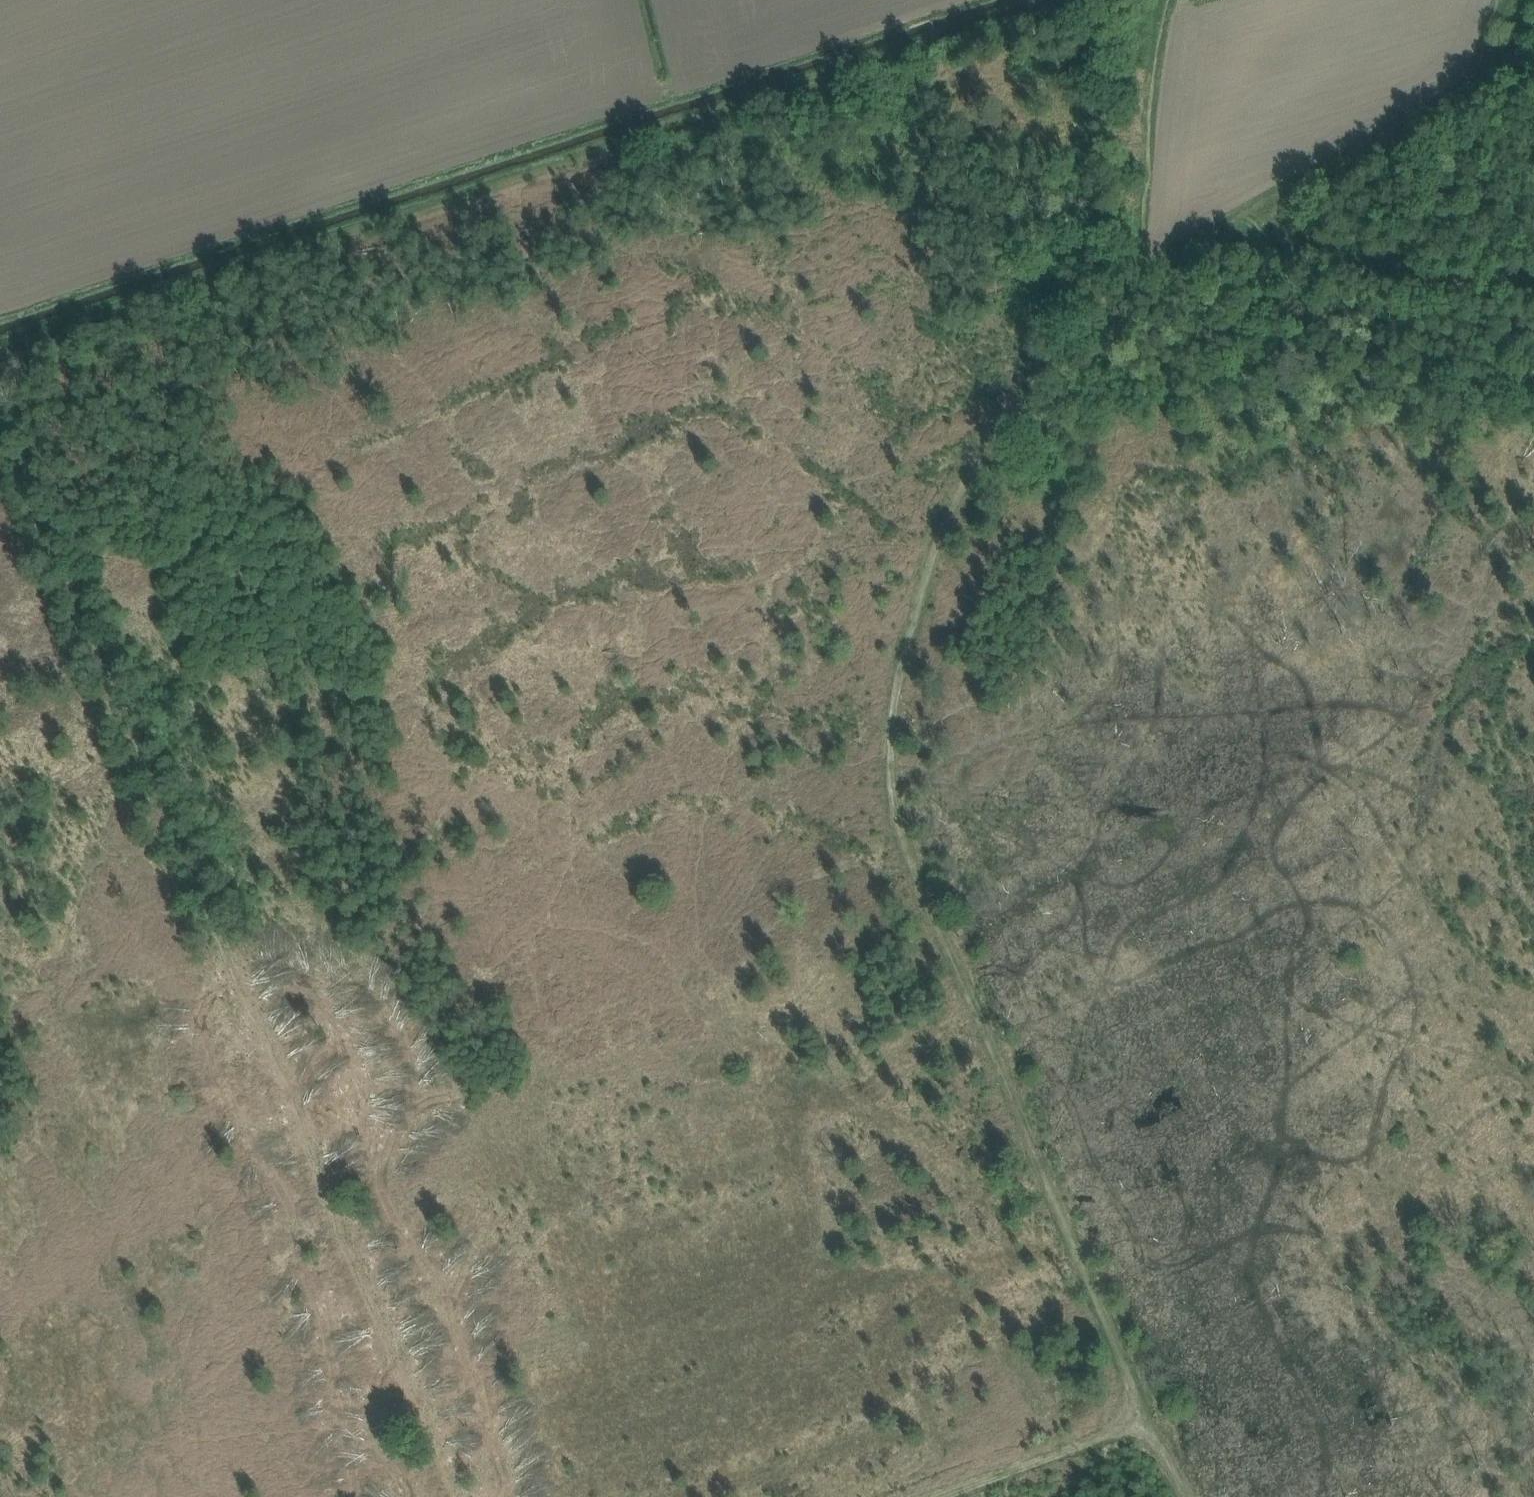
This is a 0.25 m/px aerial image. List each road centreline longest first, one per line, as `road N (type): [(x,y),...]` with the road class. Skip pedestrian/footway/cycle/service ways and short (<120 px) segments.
road 1 (track): [(1183,1496),(1147,1418),(966,1496)]

